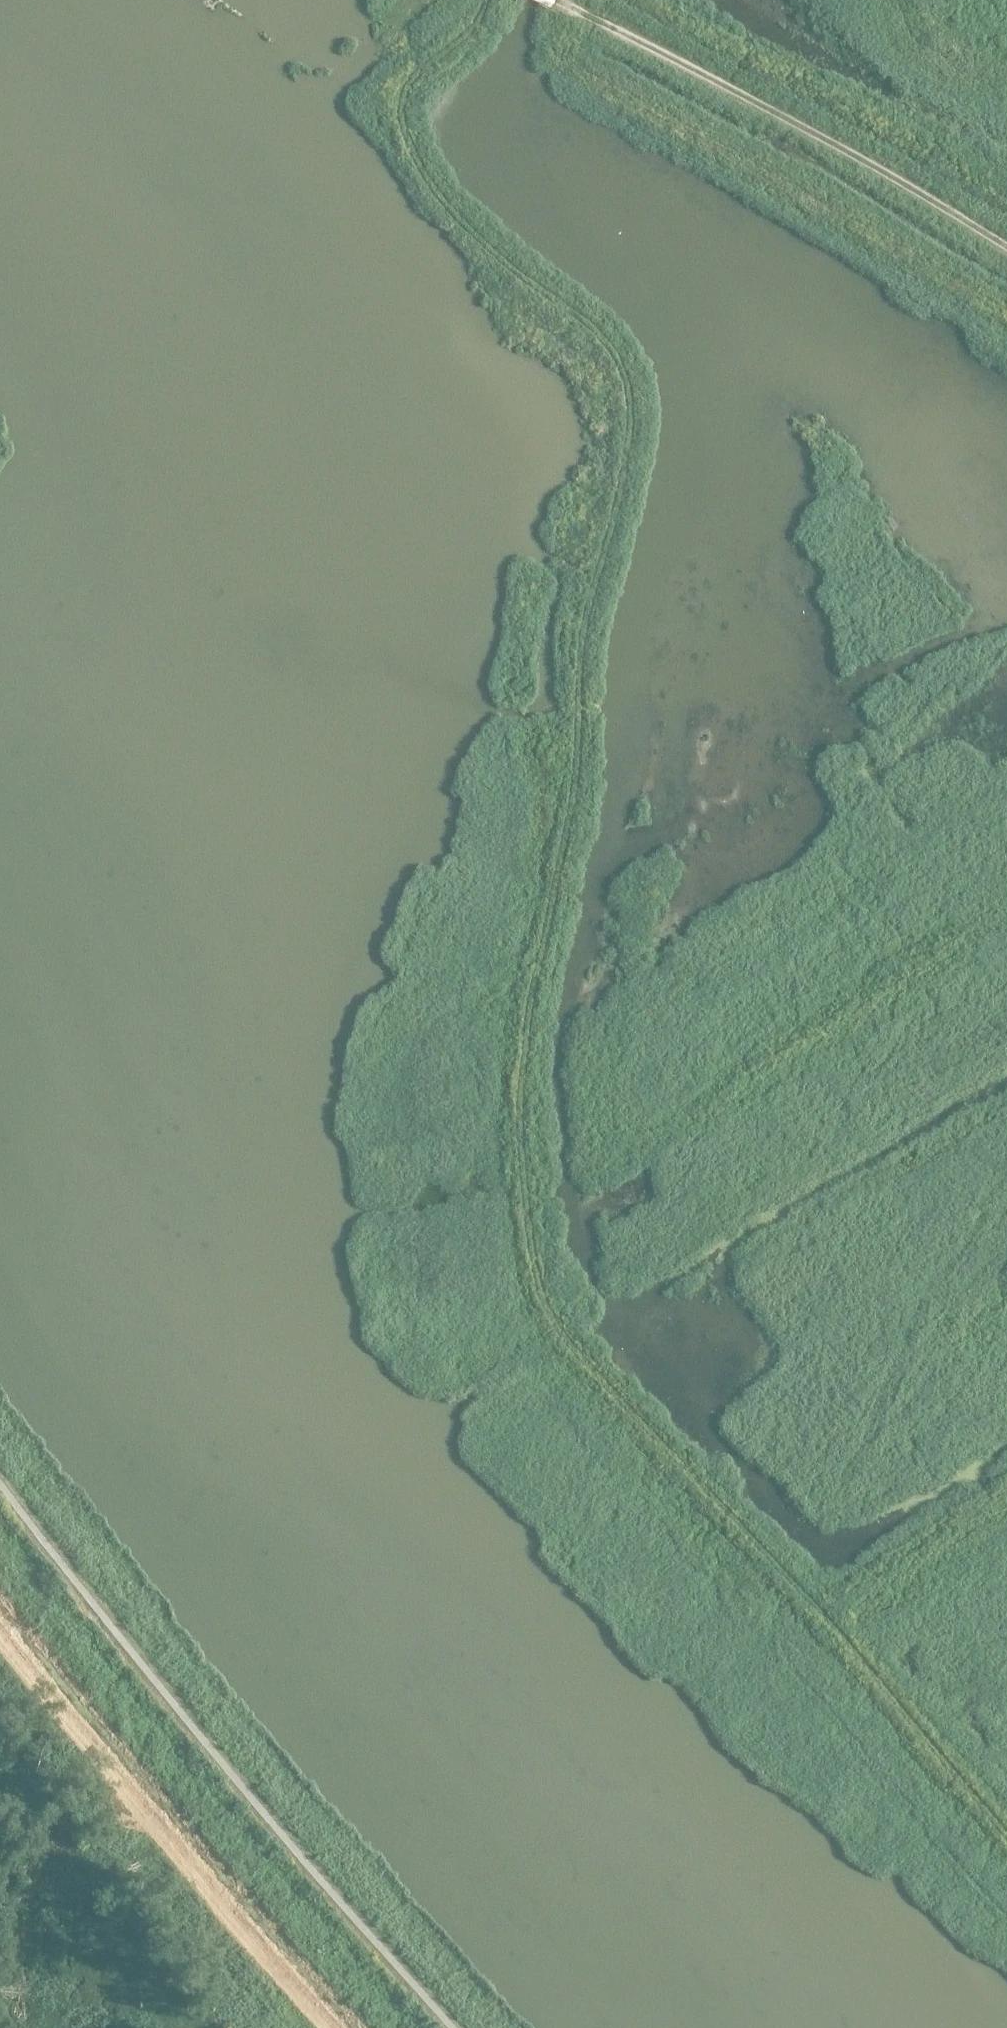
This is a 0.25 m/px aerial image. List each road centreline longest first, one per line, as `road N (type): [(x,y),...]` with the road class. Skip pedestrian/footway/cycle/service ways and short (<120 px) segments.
road 1 (track): [(1006,251),(558,0)]

